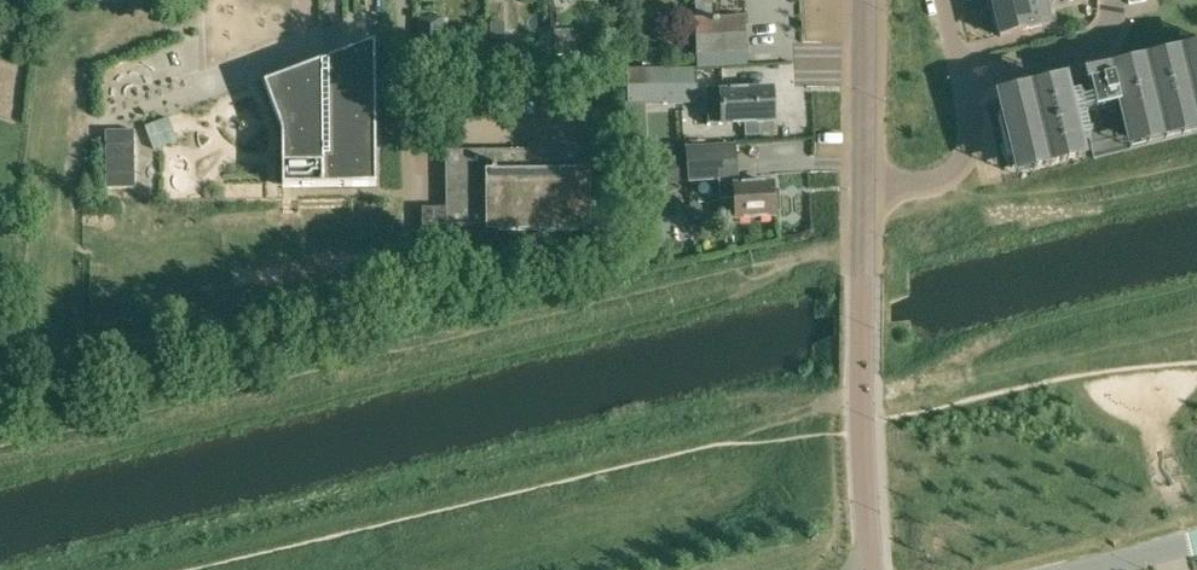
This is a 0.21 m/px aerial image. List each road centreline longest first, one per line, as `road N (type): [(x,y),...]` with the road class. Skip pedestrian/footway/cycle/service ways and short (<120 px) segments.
road 1 (track): [(862,239),(0,453)]
road 2 (tertiary): [(873,569),(862,469),(862,185)]
road 3 (residential): [(862,185),(935,180),(962,160),(969,143),(962,76)]
road 4 (residential): [(962,76),(1104,39),(1115,16),(1111,0)]
road 5 (tertiary): [(862,185),(864,0)]
road 6 (unclassified): [(400,185),(399,0)]

